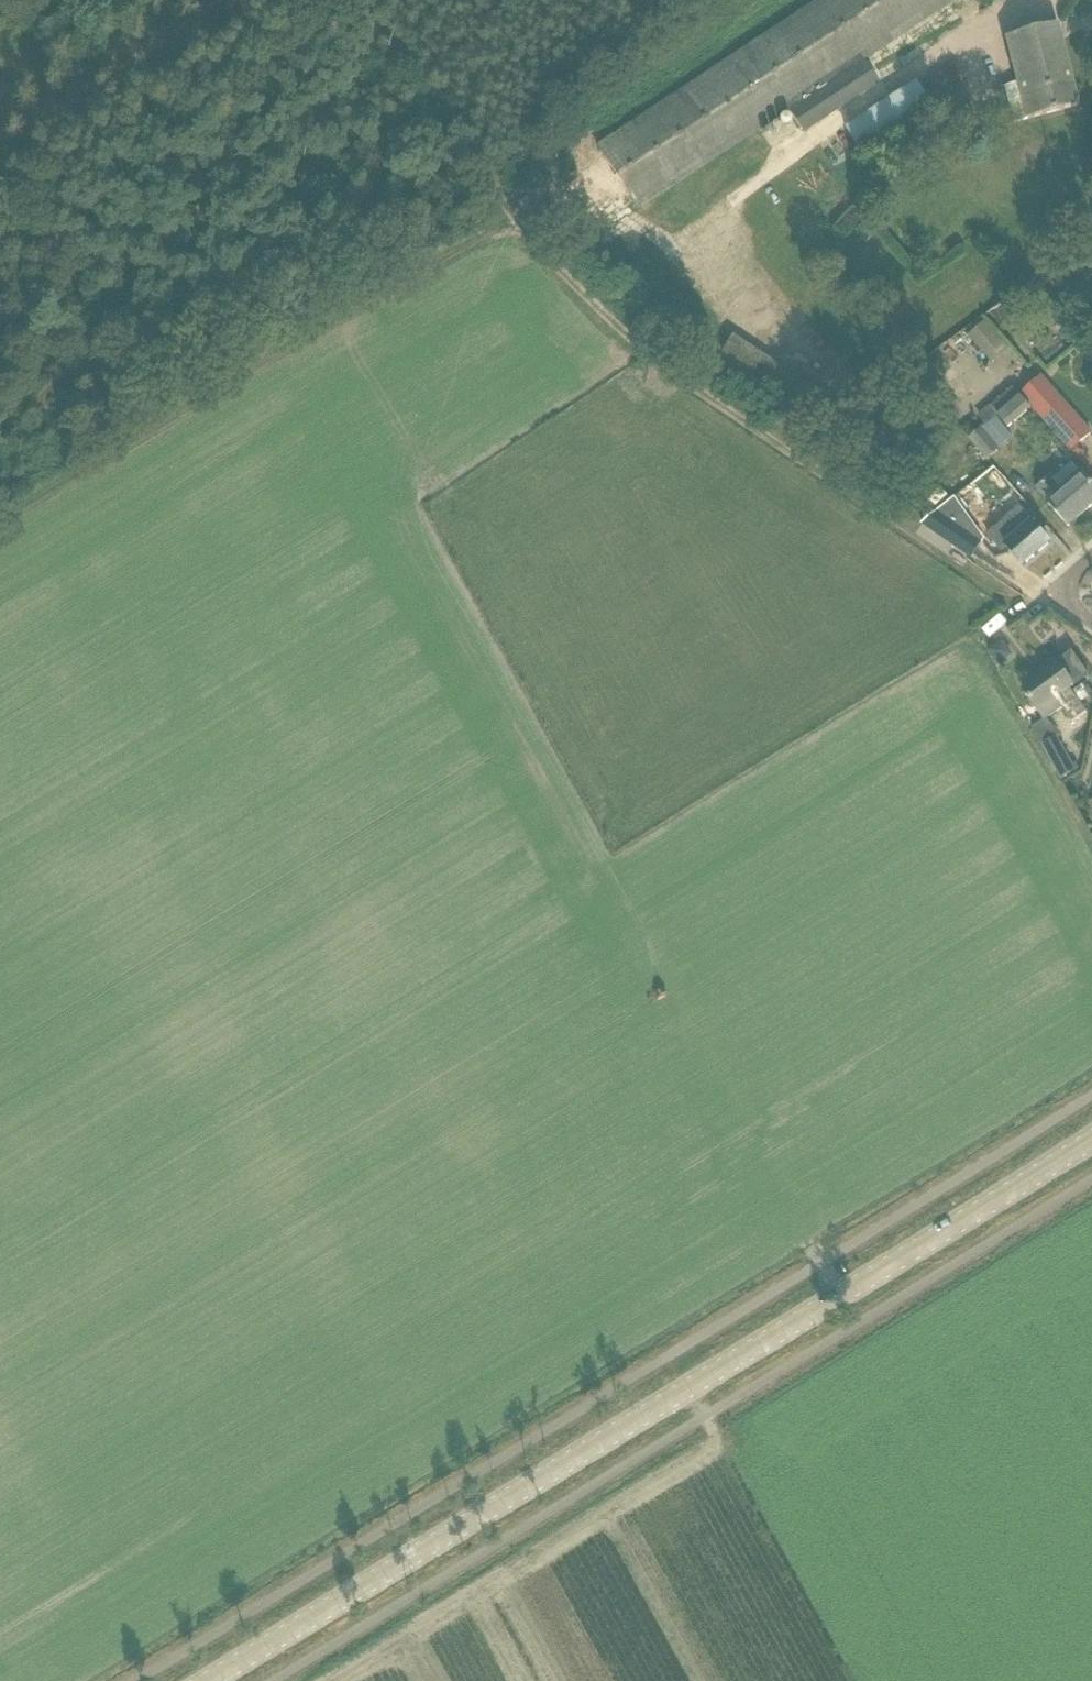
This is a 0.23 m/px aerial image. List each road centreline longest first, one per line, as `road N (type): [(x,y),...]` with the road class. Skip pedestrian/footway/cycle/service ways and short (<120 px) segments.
road 1 (tertiary): [(216,1680),(1091,1140)]
road 2 (track): [(359,0),(502,214),(655,351),(771,440),(1015,603),(1041,609),(1066,592)]
road 3 (track): [(0,520),(502,214)]

